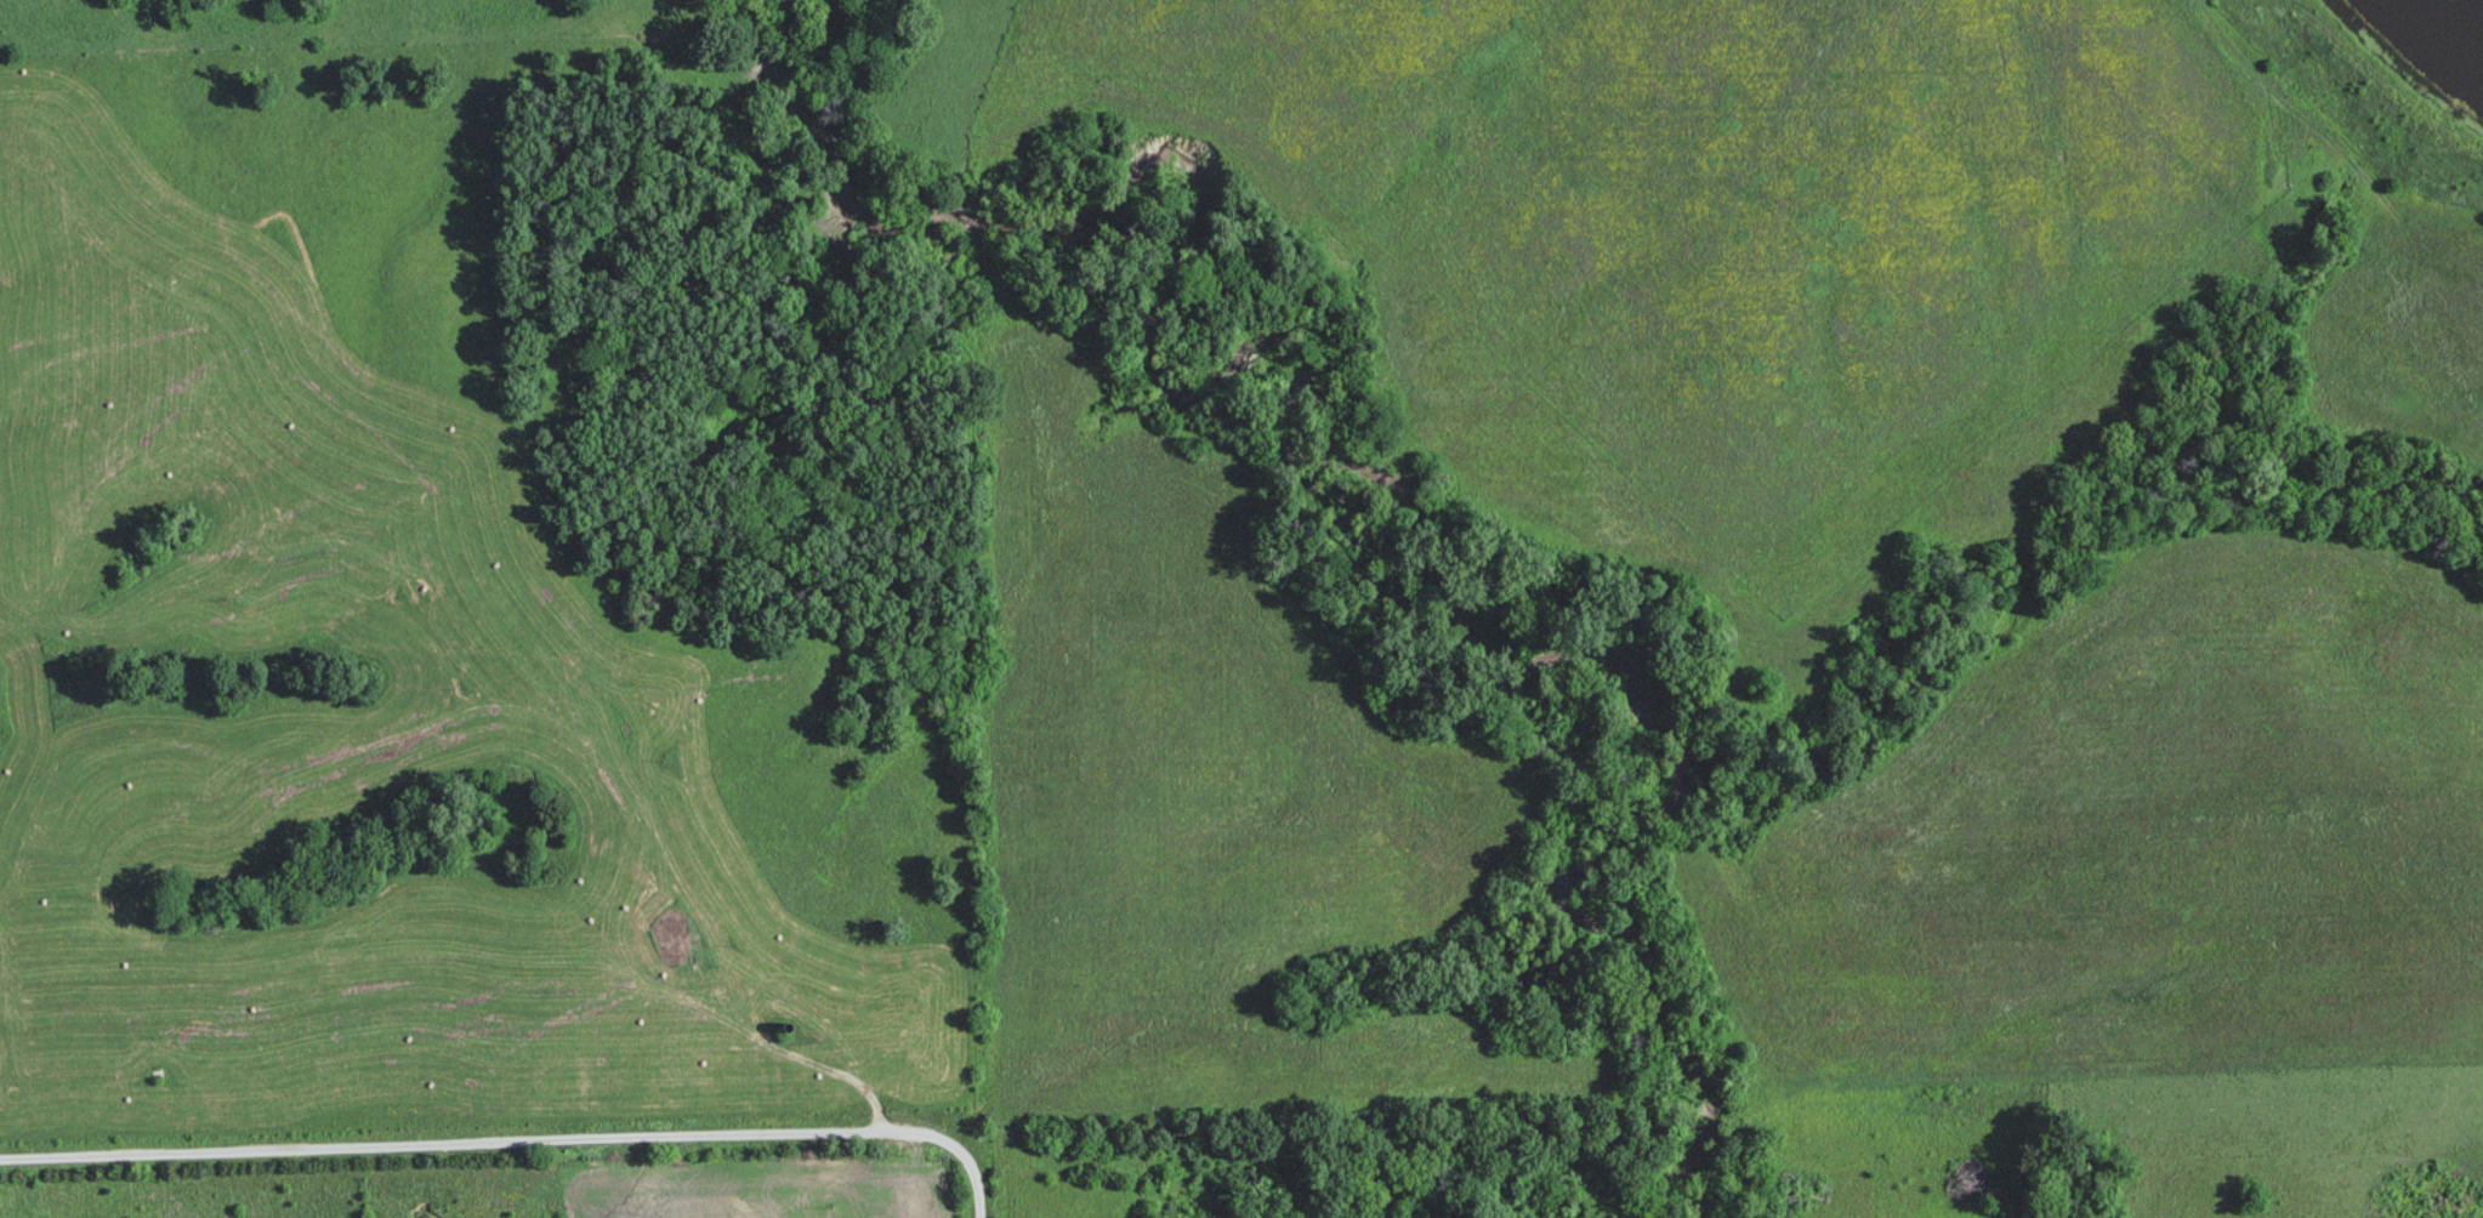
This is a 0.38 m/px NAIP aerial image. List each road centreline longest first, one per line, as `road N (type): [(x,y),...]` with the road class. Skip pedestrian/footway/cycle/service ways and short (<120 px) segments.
road 1 (residential): [(979,1217),(961,1150),(908,1132),(0,1157)]

